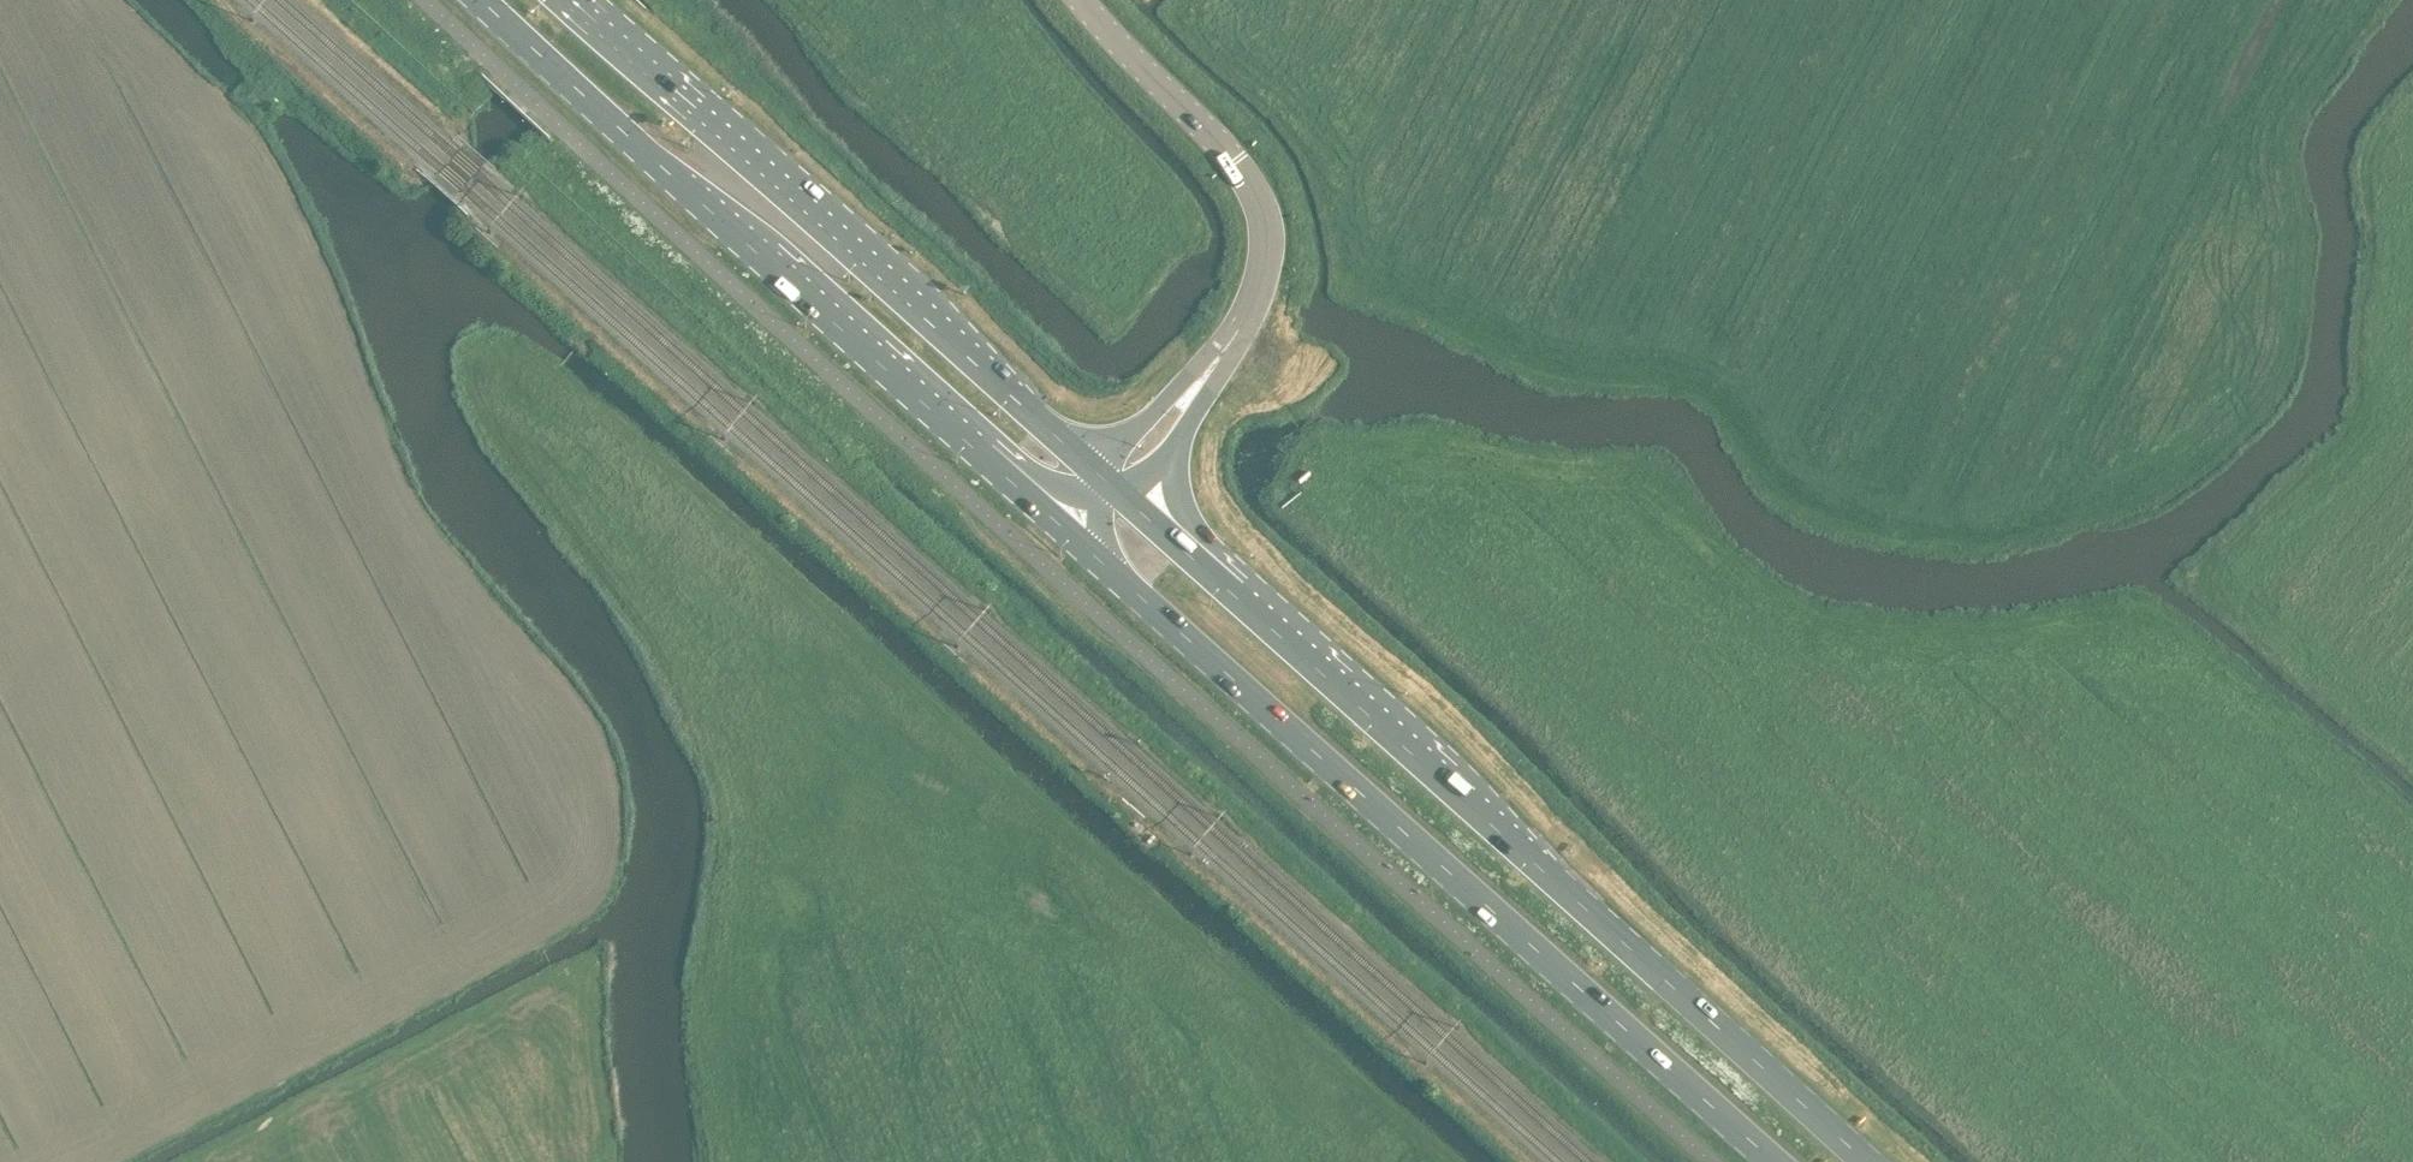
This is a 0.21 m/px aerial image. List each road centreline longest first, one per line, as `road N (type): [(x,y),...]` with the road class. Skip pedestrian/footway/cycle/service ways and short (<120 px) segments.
road 1 (primary): [(1868,1161),(1121,497)]
road 2 (primary): [(1070,532),(1777,1161)]
road 3 (primary): [(483,0),(1070,532)]
road 4 (primary): [(1094,471),(575,0)]
road 5 (unclassified): [(1220,355),(1267,262),(1267,225),(1256,193),(1213,132),(1083,0)]
road 6 (unclassified): [(1121,497),(1188,417),(1220,355)]
road 7 (unclassified): [(1220,355),(1163,398),(1094,471)]

